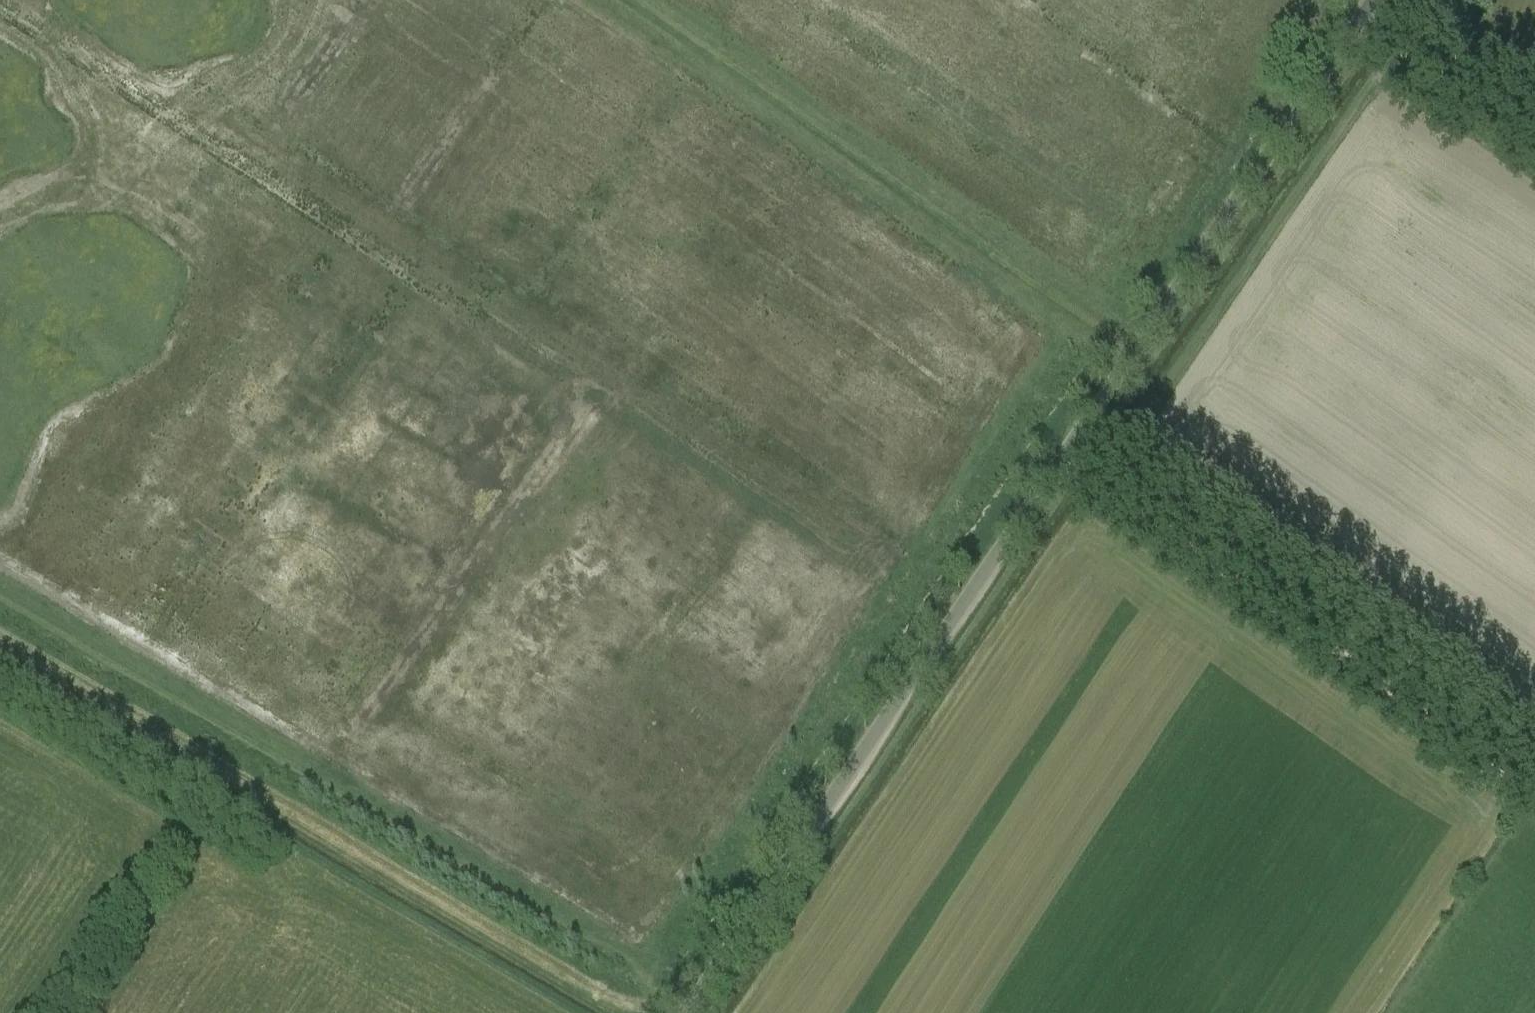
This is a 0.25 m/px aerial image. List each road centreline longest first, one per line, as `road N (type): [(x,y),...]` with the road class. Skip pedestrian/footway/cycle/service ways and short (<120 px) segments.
road 1 (unclassified): [(692,1012),(1371,0)]
road 2 (track): [(1060,457),(1534,785)]

